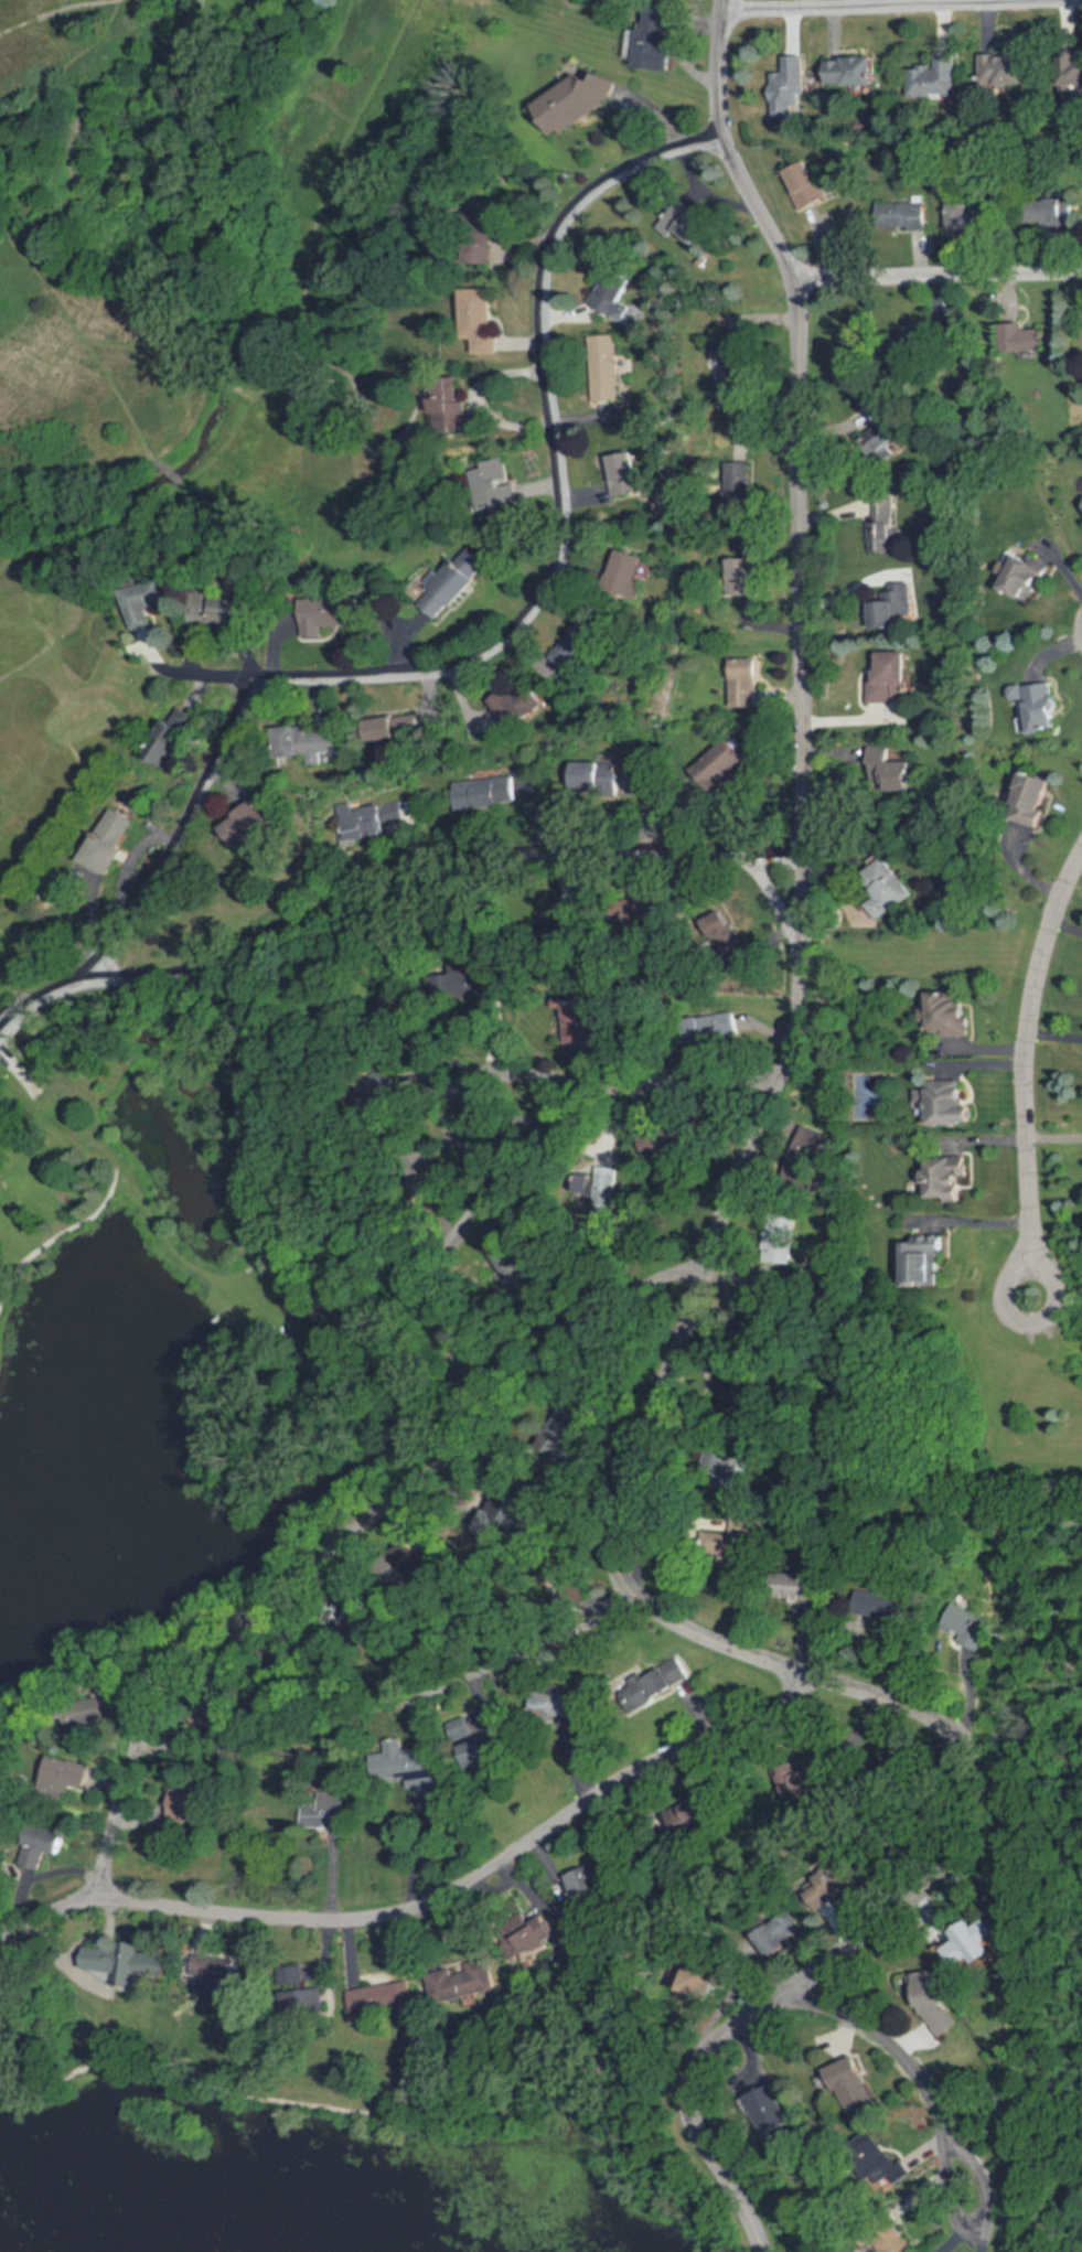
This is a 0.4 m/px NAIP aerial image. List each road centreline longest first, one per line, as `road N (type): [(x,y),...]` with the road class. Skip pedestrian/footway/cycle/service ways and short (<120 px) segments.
road 1 (residential): [(758,2251),(744,2211),(685,2114),(687,2066),(705,2042),(930,1887),(978,1822),(987,1785),(978,1755),(952,1726),(901,1699),(701,1634),(631,1593),(613,1556),(631,1449),(668,1370),(802,990),(797,280),(725,132),(727,0)]
road 2 (residential): [(114,967),(250,688),(304,675),(441,669),(491,648),(537,604),(558,564),(564,518),(546,351),(544,290),(553,246),(576,208),(614,176),(725,132)]
road 3 (residential): [(816,1675),(768,1713),(620,1779),(421,1904),(349,1919),(297,1918),(159,1906),(104,1890),(0,1936)]
road 4 (residential): [(803,849),(603,850),(413,882),(342,911),(114,967),(0,1033)]
road 5 (residential): [(104,1890),(129,1745),(164,1670),(338,1553),(439,1449),(475,1372)]
road 6 (residential): [(475,1372),(449,1339),(432,1274),(448,1234),(488,1184),(489,1160),(462,1098),(469,1076),(527,1069),(774,1071)]
road 7 (residential): [(1081,859),(1043,946),(1030,1023),(1028,1259)]
road 8 (residential): [(726,9),(1033,0)]
road 9 (residential): [(966,2191),(924,2079),(902,2049),(791,1985)]
road 10 (residential): [(1081,271),(797,280)]
road 11 (residential): [(475,1372),(707,1254)]
road 12 (residential): [(631,1593),(443,1684)]
road 13 (residential): [(1028,1259),(1004,1284),(1005,1316),(1016,1323),(1049,1315),(1054,1297),(1050,1278),(1028,1259)]
road 14 (residential): [(802,990),(796,912),(744,849)]

